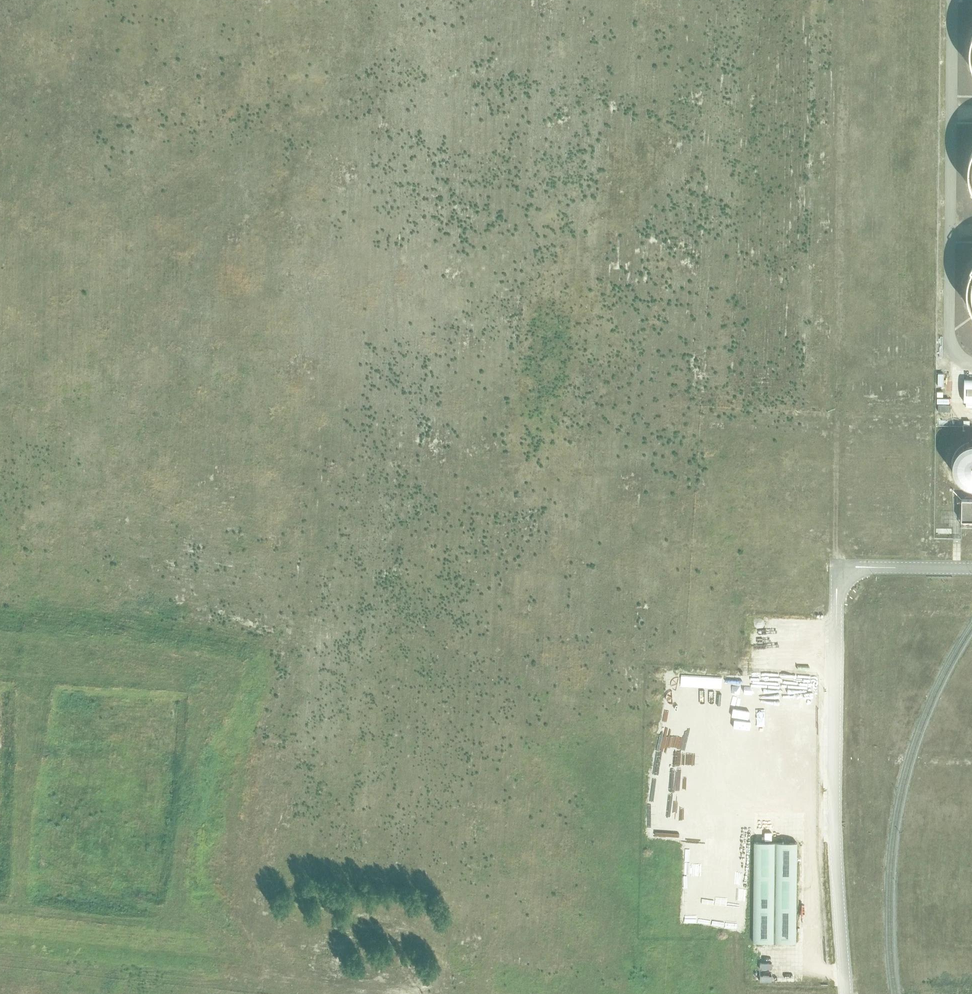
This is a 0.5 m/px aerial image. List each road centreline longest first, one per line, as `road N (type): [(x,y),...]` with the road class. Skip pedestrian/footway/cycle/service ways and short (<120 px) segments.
road 1 (track): [(842,568),(849,0)]

